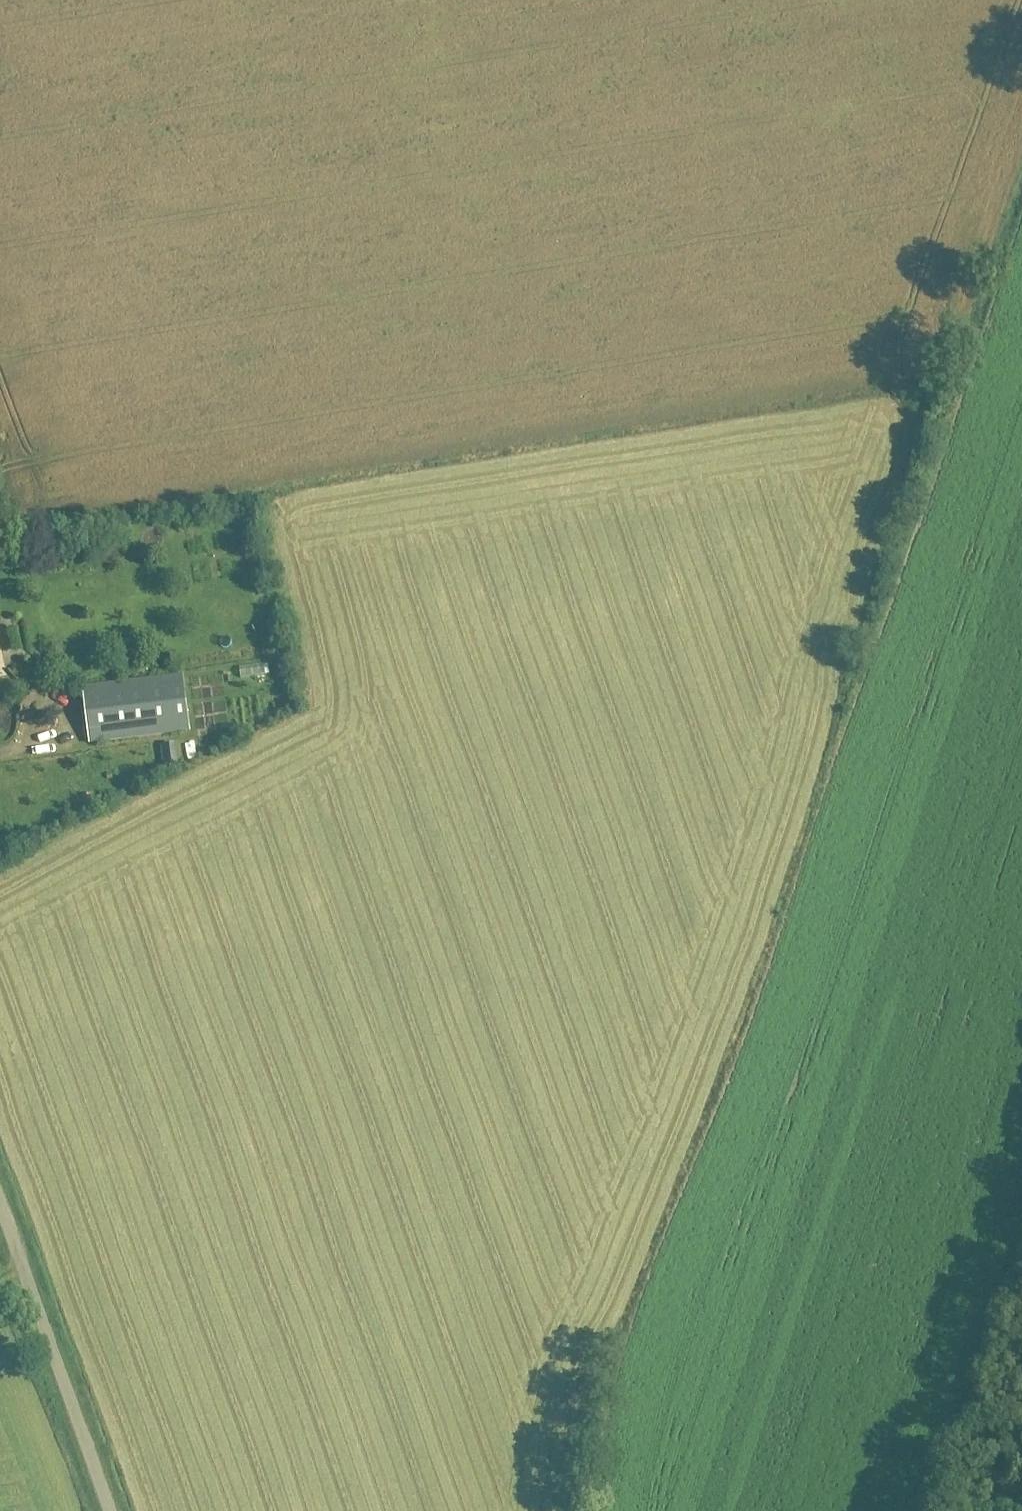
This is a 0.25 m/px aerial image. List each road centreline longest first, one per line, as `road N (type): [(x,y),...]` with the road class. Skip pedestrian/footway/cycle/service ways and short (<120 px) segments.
road 1 (unclassified): [(108,1510),(0,1208)]

